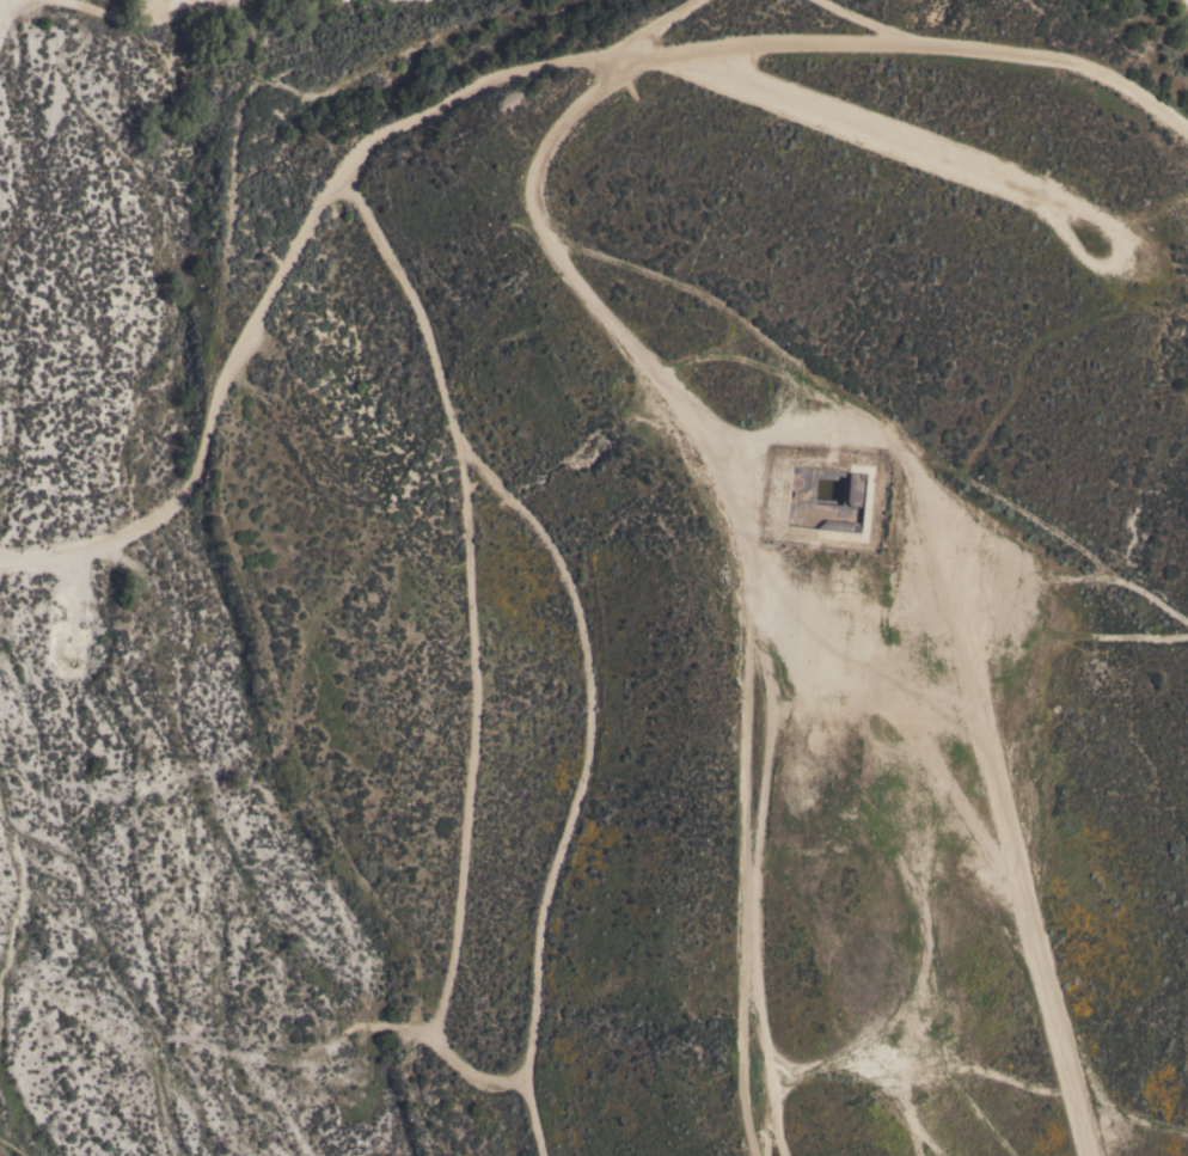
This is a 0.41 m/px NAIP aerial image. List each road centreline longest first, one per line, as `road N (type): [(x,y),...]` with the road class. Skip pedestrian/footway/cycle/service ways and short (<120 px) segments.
road 1 (track): [(698,0),(623,56),(544,155),(534,192),(546,237),(735,513),(767,717),(753,922),(779,1155)]
road 2 (track): [(342,175),(435,357),(465,496),(474,741),(448,977),(425,1044)]
road 3 (track): [(457,446),(551,550),(576,603),(592,690),(586,769),(552,869),(532,979),(528,1071),(540,1155)]
road 4 (track): [(764,691),(826,765),(906,880),(927,925),(907,1085),(917,1155)]
road 5 (track): [(768,1077),(911,1060),(1187,1135)]
road 6 (track): [(1012,201),(641,56)]
road 7 (track): [(742,558),(742,801),(753,922)]
road 8 (track): [(329,1048),(353,1034),(399,1029),(485,1085),(529,1079)]
road 9 (track): [(1058,1013),(1109,1109),(1101,1155)]

